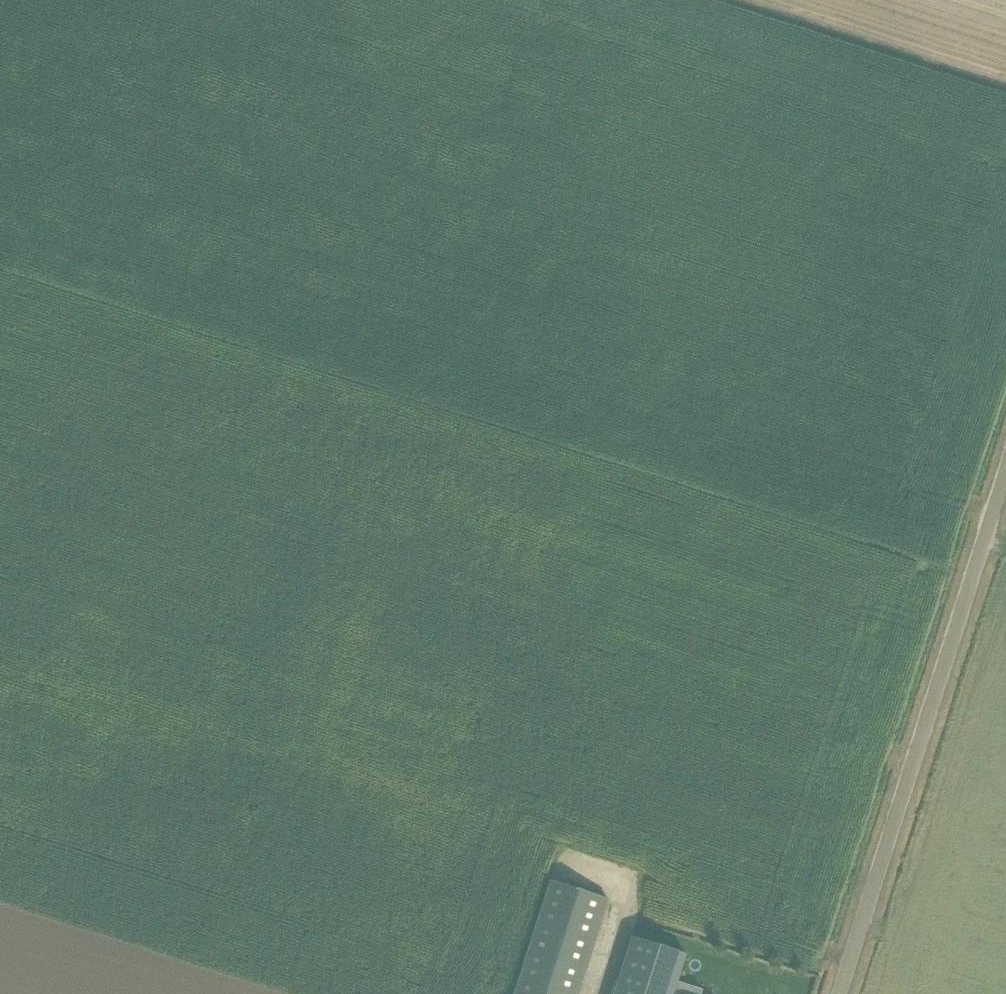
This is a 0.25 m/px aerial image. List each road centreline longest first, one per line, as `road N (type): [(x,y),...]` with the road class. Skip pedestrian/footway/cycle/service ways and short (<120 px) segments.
road 1 (unclassified): [(848,993),(1005,504)]

